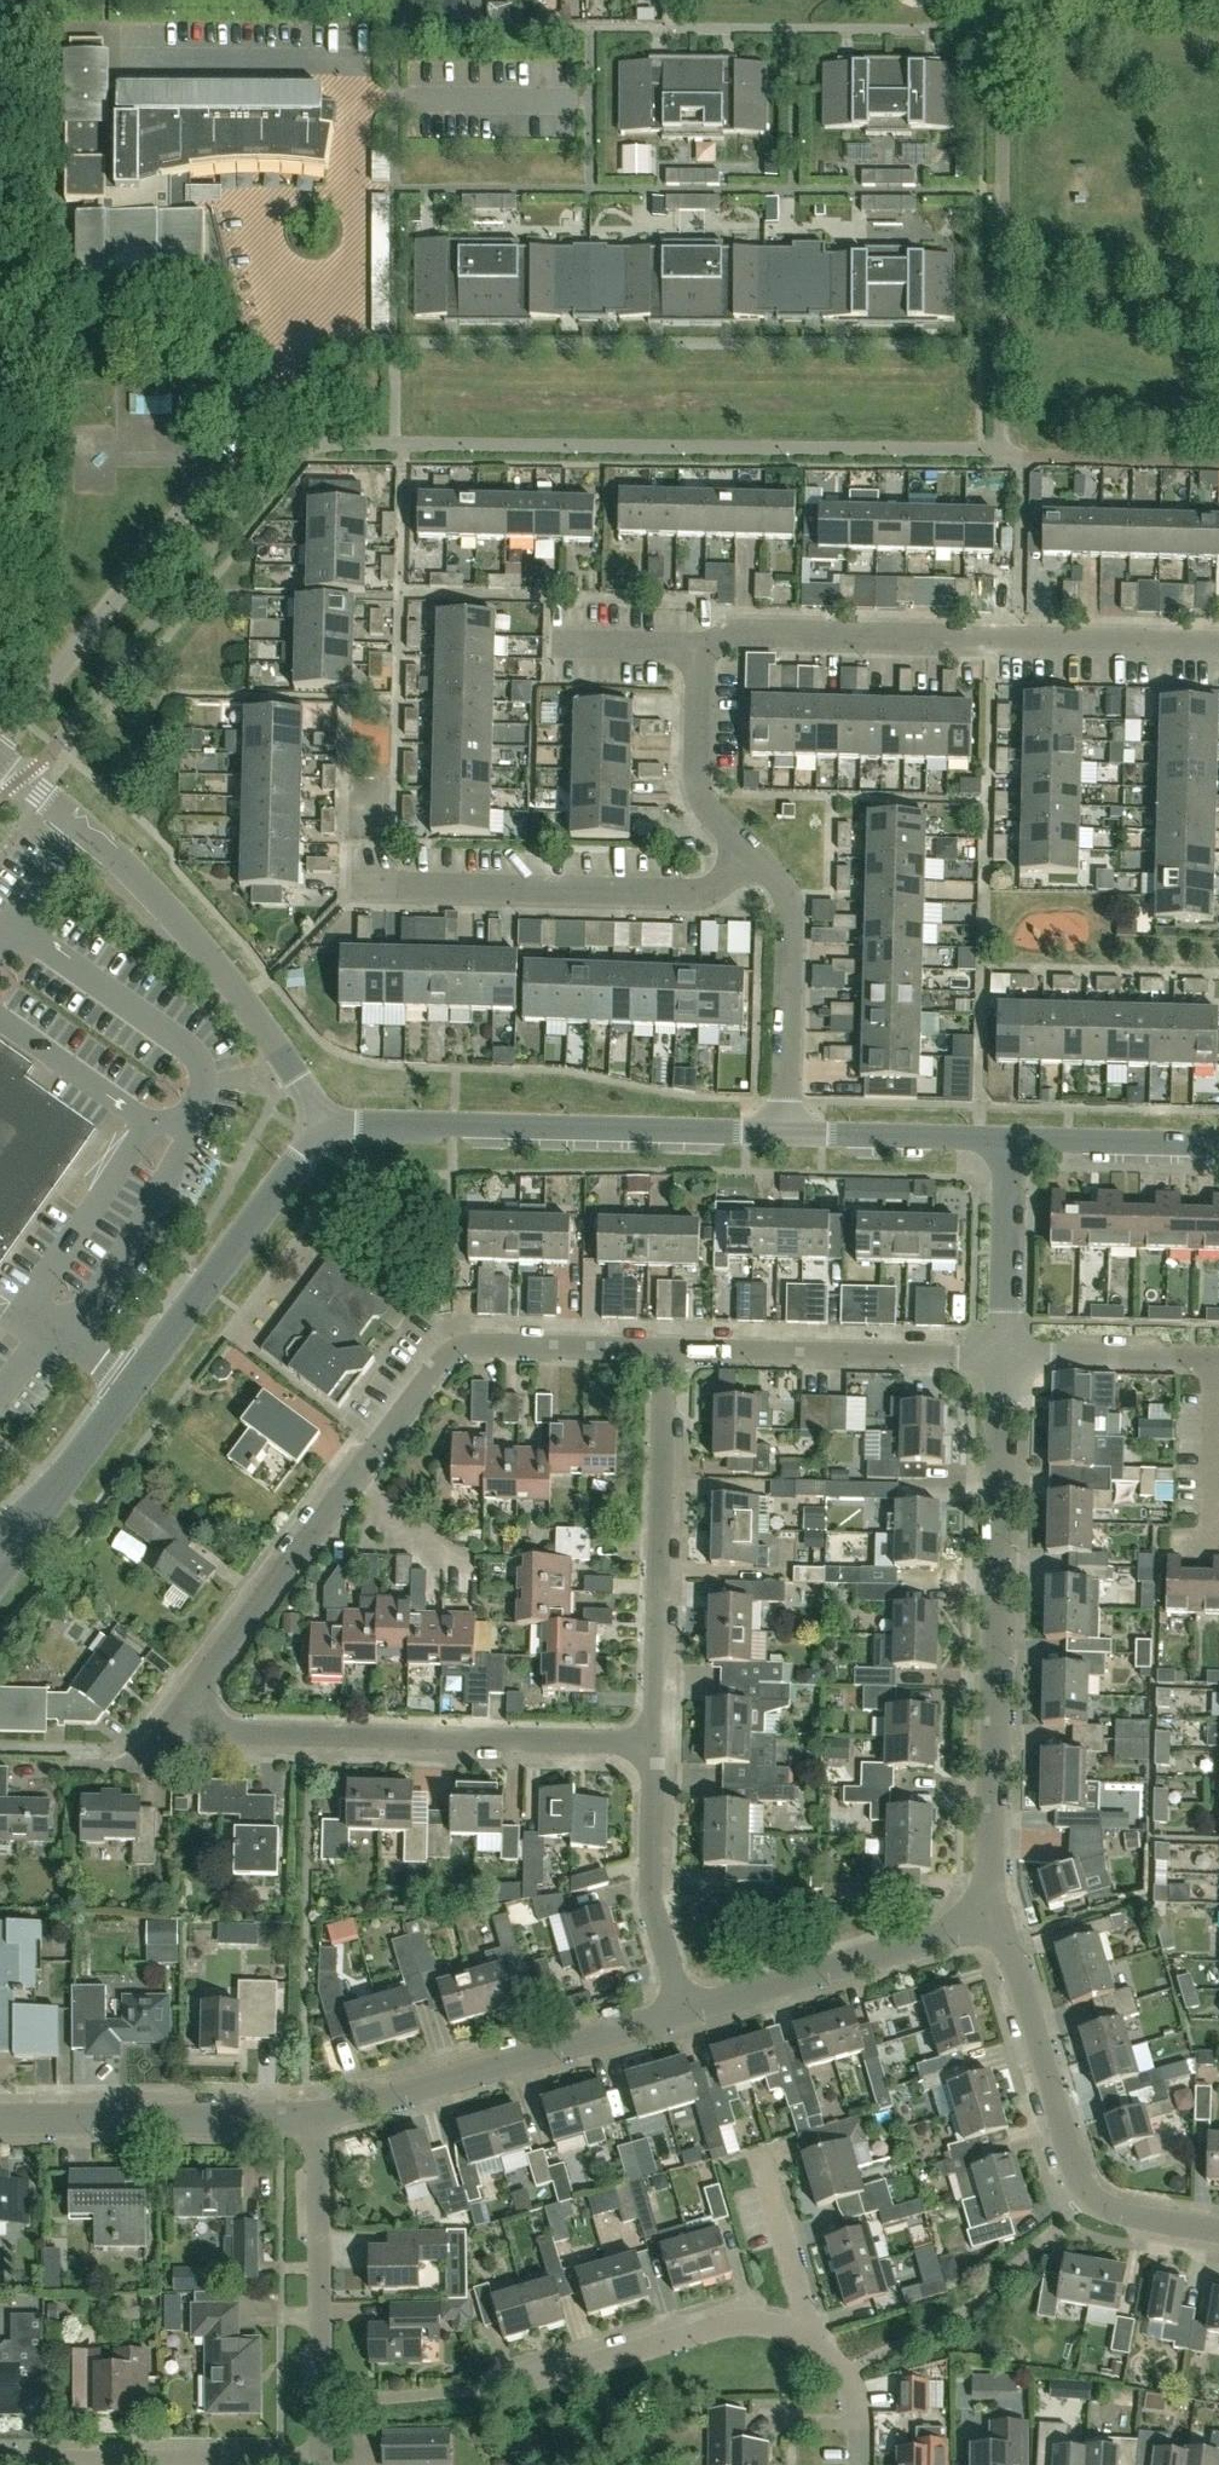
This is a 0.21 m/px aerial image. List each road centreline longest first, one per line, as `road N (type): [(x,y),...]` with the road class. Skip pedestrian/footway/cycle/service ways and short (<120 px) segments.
road 1 (residential): [(170,1728),(448,1362),(470,1349),(671,1353)]
road 2 (residential): [(1001,1919),(1004,1355)]
road 3 (tertiary): [(0,1564),(326,1126)]
road 4 (residential): [(1218,633),(729,632),(707,654)]
road 5 (residential): [(659,1747),(170,1728)]
road 6 (unclassified): [(326,1126),(242,1000),(144,885),(20,778)]
road 7 (unclassified): [(326,1126),(787,1133)]
road 8 (residential): [(1218,2233),(1124,2219),(1082,2199),(1064,2167),(1001,1919)]
road 9 (residential): [(366,887),(685,891),(727,879),(753,857)]
road 10 (residential): [(659,1747),(671,1353)]
road 11 (residential): [(317,2120),(694,2015)]
road 12 (residential): [(323,2459),(317,2120)]
road 13 (residential): [(1004,1355),(671,1353)]
road 14 (residential): [(323,2459),(0,2461)]
road 15 (residential): [(694,2015),(1001,1919)]
road 16 (residential): [(0,2124),(317,2120)]
road 17 (residential): [(522,2382),(750,2324),(816,2341)]
road 18 (residential): [(787,1133),(795,917),(753,857)]
road 19 (residential): [(694,2015),(657,1902),(659,1747)]
road 20 (unclassified): [(787,1133),(1013,1139)]
road 21 (residential): [(753,857),(705,816),(707,654)]
road 22 (residential): [(1004,1355),(1013,1139)]
road 23 (unclassified): [(1013,1139),(1218,1145)]
road 24 (residential): [(816,2341),(767,2159)]
road 25 (residential): [(1213,1540),(1215,1357)]
road 26 (residential): [(1164,1357),(1004,1355)]
road 27 (residential): [(707,654),(683,638),(558,640)]
road 28 (residential): [(863,2464),(860,2395),(816,2341)]

